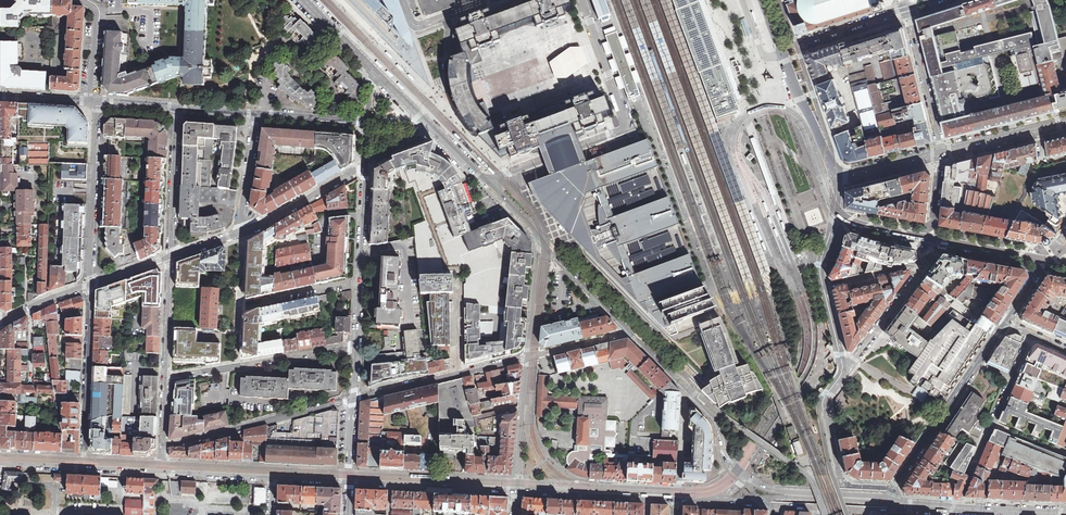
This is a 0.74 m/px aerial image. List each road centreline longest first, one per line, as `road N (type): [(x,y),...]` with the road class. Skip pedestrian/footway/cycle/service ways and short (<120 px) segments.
road 1 (unclassified): [(583,0),(628,128),(488,181)]
road 2 (tertiary): [(695,393),(535,228)]
road 3 (residential): [(1006,324),(893,489)]
road 4 (residential): [(354,398),(163,446)]
road 5 (residential): [(356,346),(166,376)]
road 6 (residential): [(84,468),(91,284)]
road 7 (residential): [(92,100),(91,284)]
road 8 (unclassified): [(824,514),(809,478),(695,393)]
road 9 (residential): [(893,489),(850,486),(840,477),(825,409),(846,372)]
road 10 (tertiary): [(349,481),(517,491)]
road 11 (residential): [(365,178),(356,346)]
road 12 (tertiary): [(517,491),(676,501)]
road 13 (residential): [(1030,334),(970,477)]
road 14 (tertiary): [(488,181),(378,74)]
road 15 (residential): [(170,258),(176,105)]
road 16 (residential): [(939,153),(906,9)]
road 17 (residential): [(366,166),(242,233)]
road 18 (unclassified): [(838,177),(780,51)]
road 19 (unclassified): [(780,51),(906,9)]
road 20 (unclassified): [(1065,121),(939,153)]
road 21 (residential): [(529,357),(535,228)]
road 22 (residential): [(846,372),(920,272)]
road 23 (residential): [(242,233),(258,110)]
road 24 (residential): [(920,272),(939,153)]

